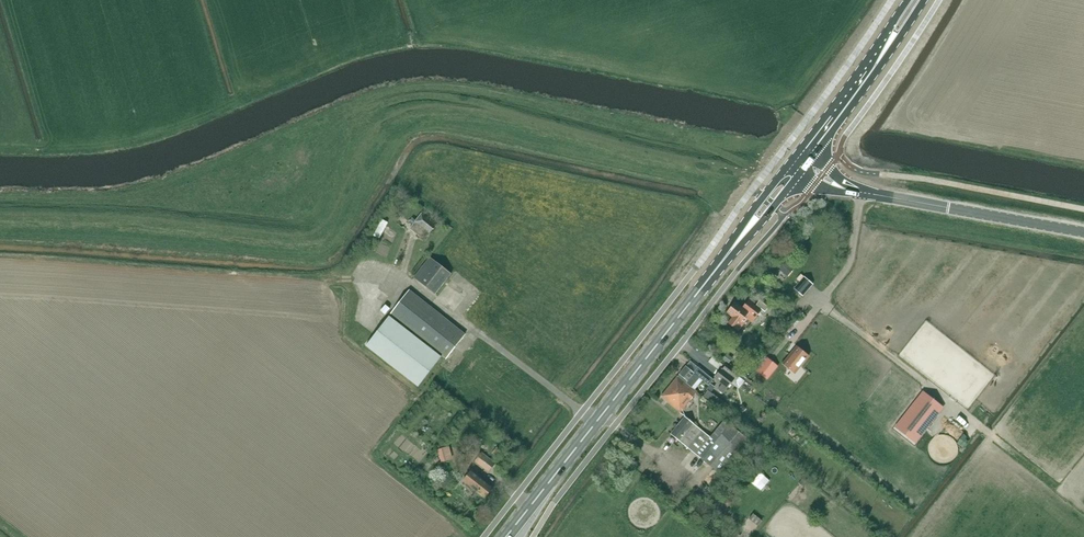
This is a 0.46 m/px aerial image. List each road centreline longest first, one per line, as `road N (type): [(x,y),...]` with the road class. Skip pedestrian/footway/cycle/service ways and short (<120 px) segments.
road 1 (secondary): [(509,536),(791,174)]
road 2 (tertiary): [(861,193),(1083,232)]
road 3 (secondary): [(800,162),(918,0)]

